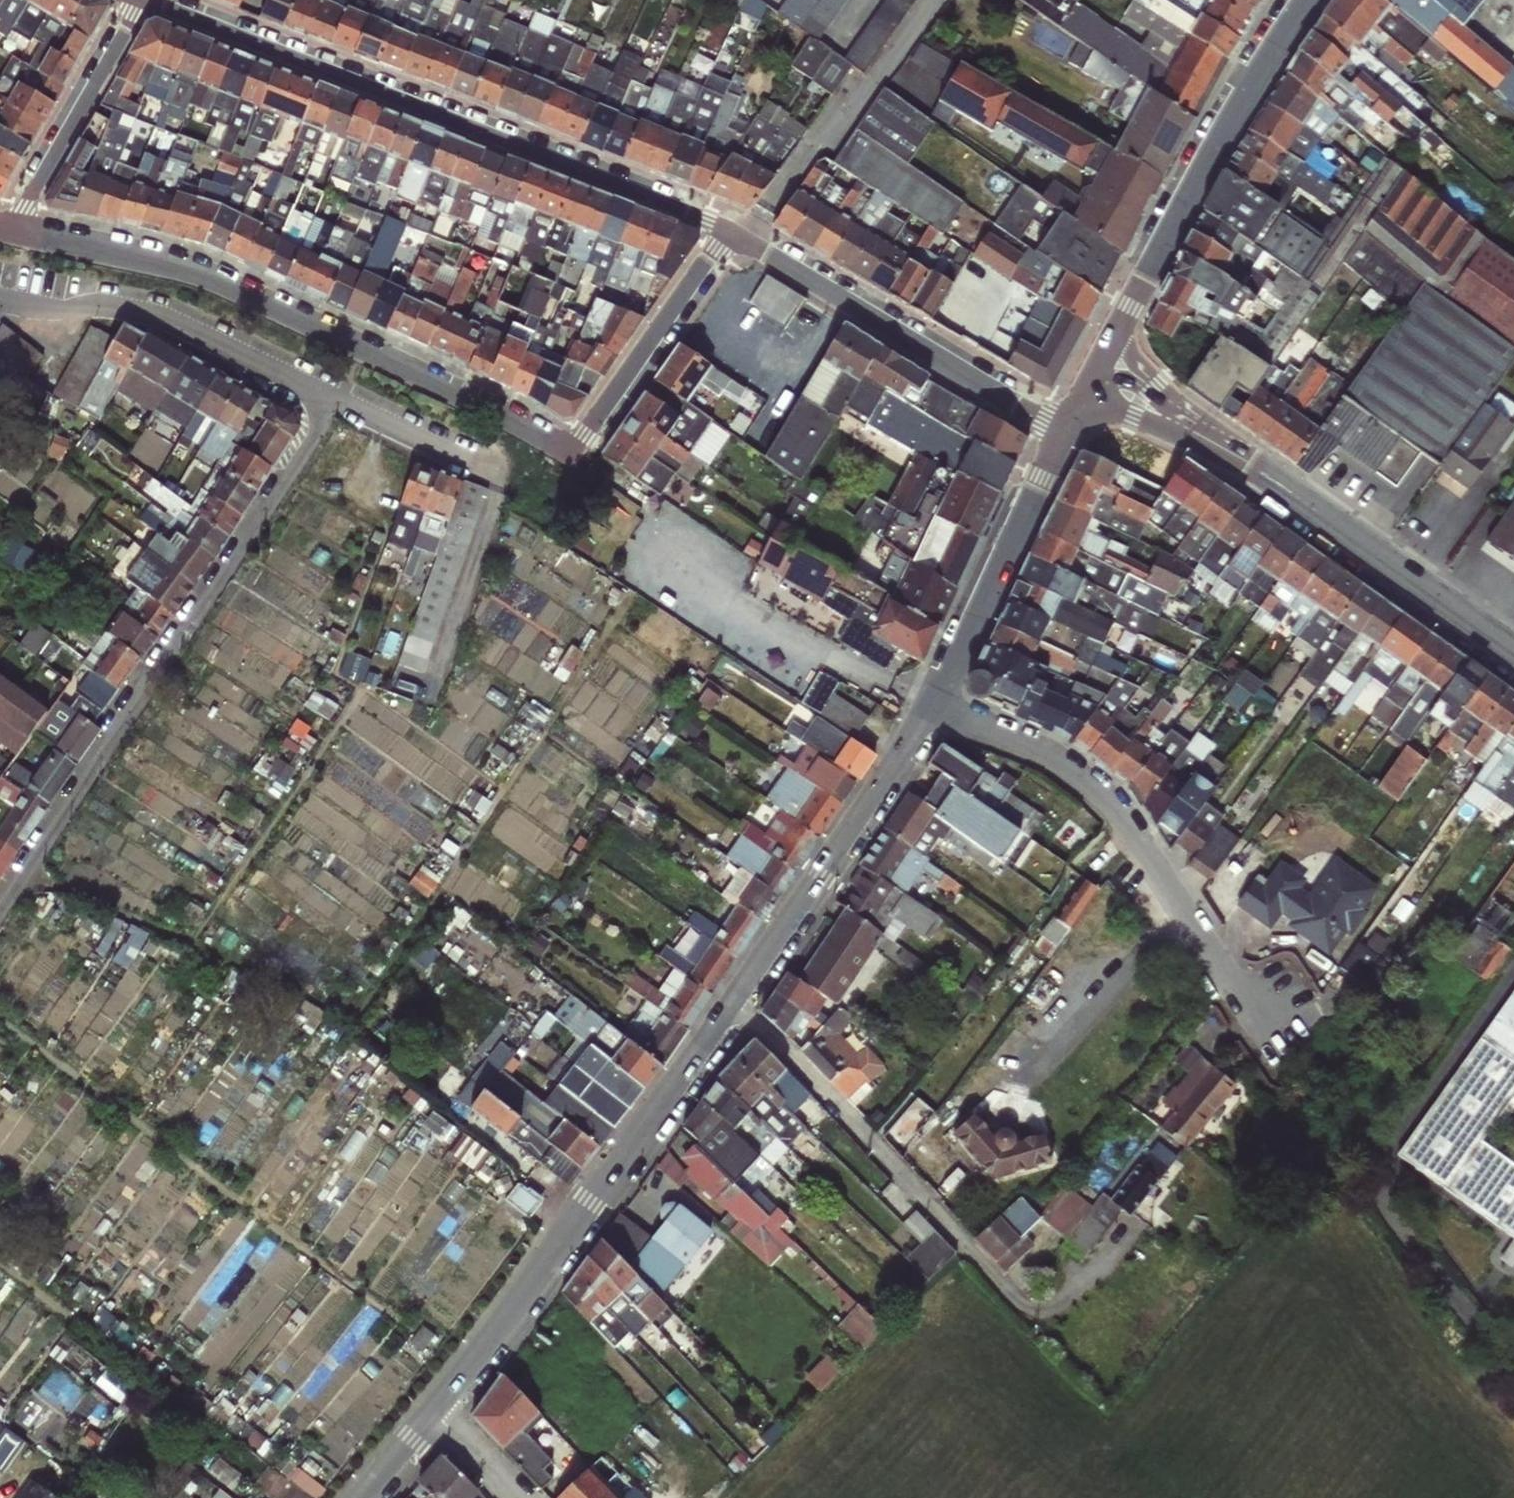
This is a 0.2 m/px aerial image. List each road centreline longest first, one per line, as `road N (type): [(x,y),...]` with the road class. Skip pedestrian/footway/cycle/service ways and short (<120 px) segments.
road 1 (residential): [(734,998),(1044,1330),(1229,1108)]
road 2 (residential): [(20,877),(272,977),(590,1206)]
road 3 (residential): [(729,230),(197,14),(140,2)]
road 4 (residential): [(20,877),(333,407)]
road 5 (residential): [(929,698),(1062,766),(1117,808),(1277,1059)]
road 6 (residential): [(1513,656),(1101,370)]
road 7 (residential): [(369,356),(575,455),(729,230)]
road 8 (tertiary): [(1101,370),(1190,192),(1304,0)]
road 9 (residential): [(1074,433),(729,230)]
road 10 (residential): [(3,233),(167,265),(369,356)]
road 11 (residential): [(0,283),(166,320),(333,407)]
road 12 (tertiary): [(929,698),(734,998)]
road 13 (tertiary): [(1074,433),(929,698)]
road 14 (residential): [(3,233),(140,2)]
road 15 (tertiary): [(590,1206),(433,1412)]
road 16 (tertiary): [(734,998),(590,1206)]
road 17 (residential): [(333,407),(488,467)]

